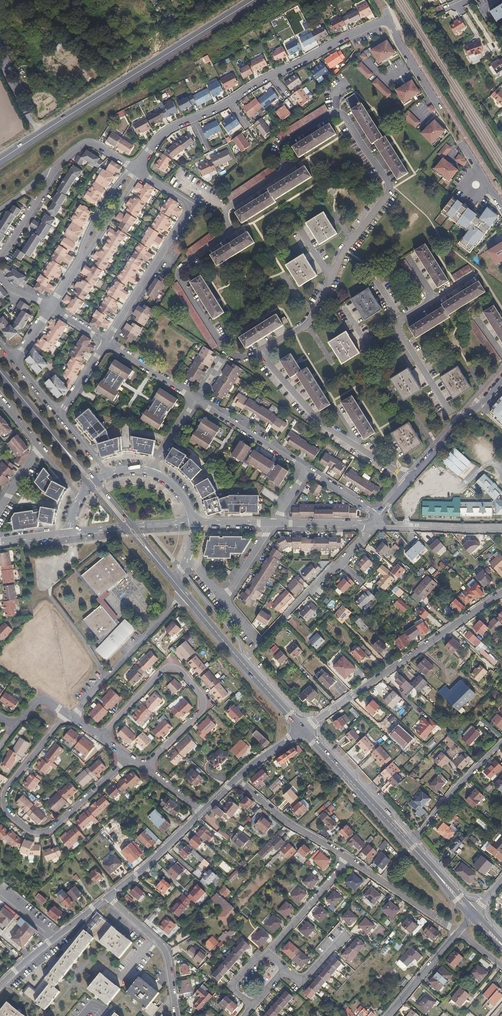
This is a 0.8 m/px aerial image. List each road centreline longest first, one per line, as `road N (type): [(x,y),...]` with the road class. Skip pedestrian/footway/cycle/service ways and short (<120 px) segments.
road 1 (primary): [(254,0),(0,161)]
road 2 (residential): [(136,169),(164,133),(388,18)]
road 3 (residential): [(66,714),(5,790),(6,811),(29,830),(51,830),(129,757)]
road 4 (residential): [(145,767),(203,708),(178,669),(166,670),(100,736)]
road 5 (residential): [(501,593),(315,721)]
road 6 (residential): [(222,602),(257,643),(376,524)]
road 7 (primary): [(434,871),(304,730)]
road 8 (track): [(501,147),(422,15),(453,5)]
road 9 (residential): [(379,516),(501,379)]
road 10 (primary): [(304,730),(187,597)]
road 11 (residential): [(70,717),(187,597)]
road 12 (residential): [(104,343),(189,210)]
road 13 (residential): [(0,986),(109,896)]
road 14 (residential): [(236,780),(290,825),(349,858)]
road 15 (residential): [(308,472),(196,399)]
road 16 (residential): [(109,896),(203,812)]
road 17 (residential): [(349,858),(268,954)]
road 18 (residential): [(376,524),(501,529)]
road 19 (residential): [(420,832),(501,742)]

